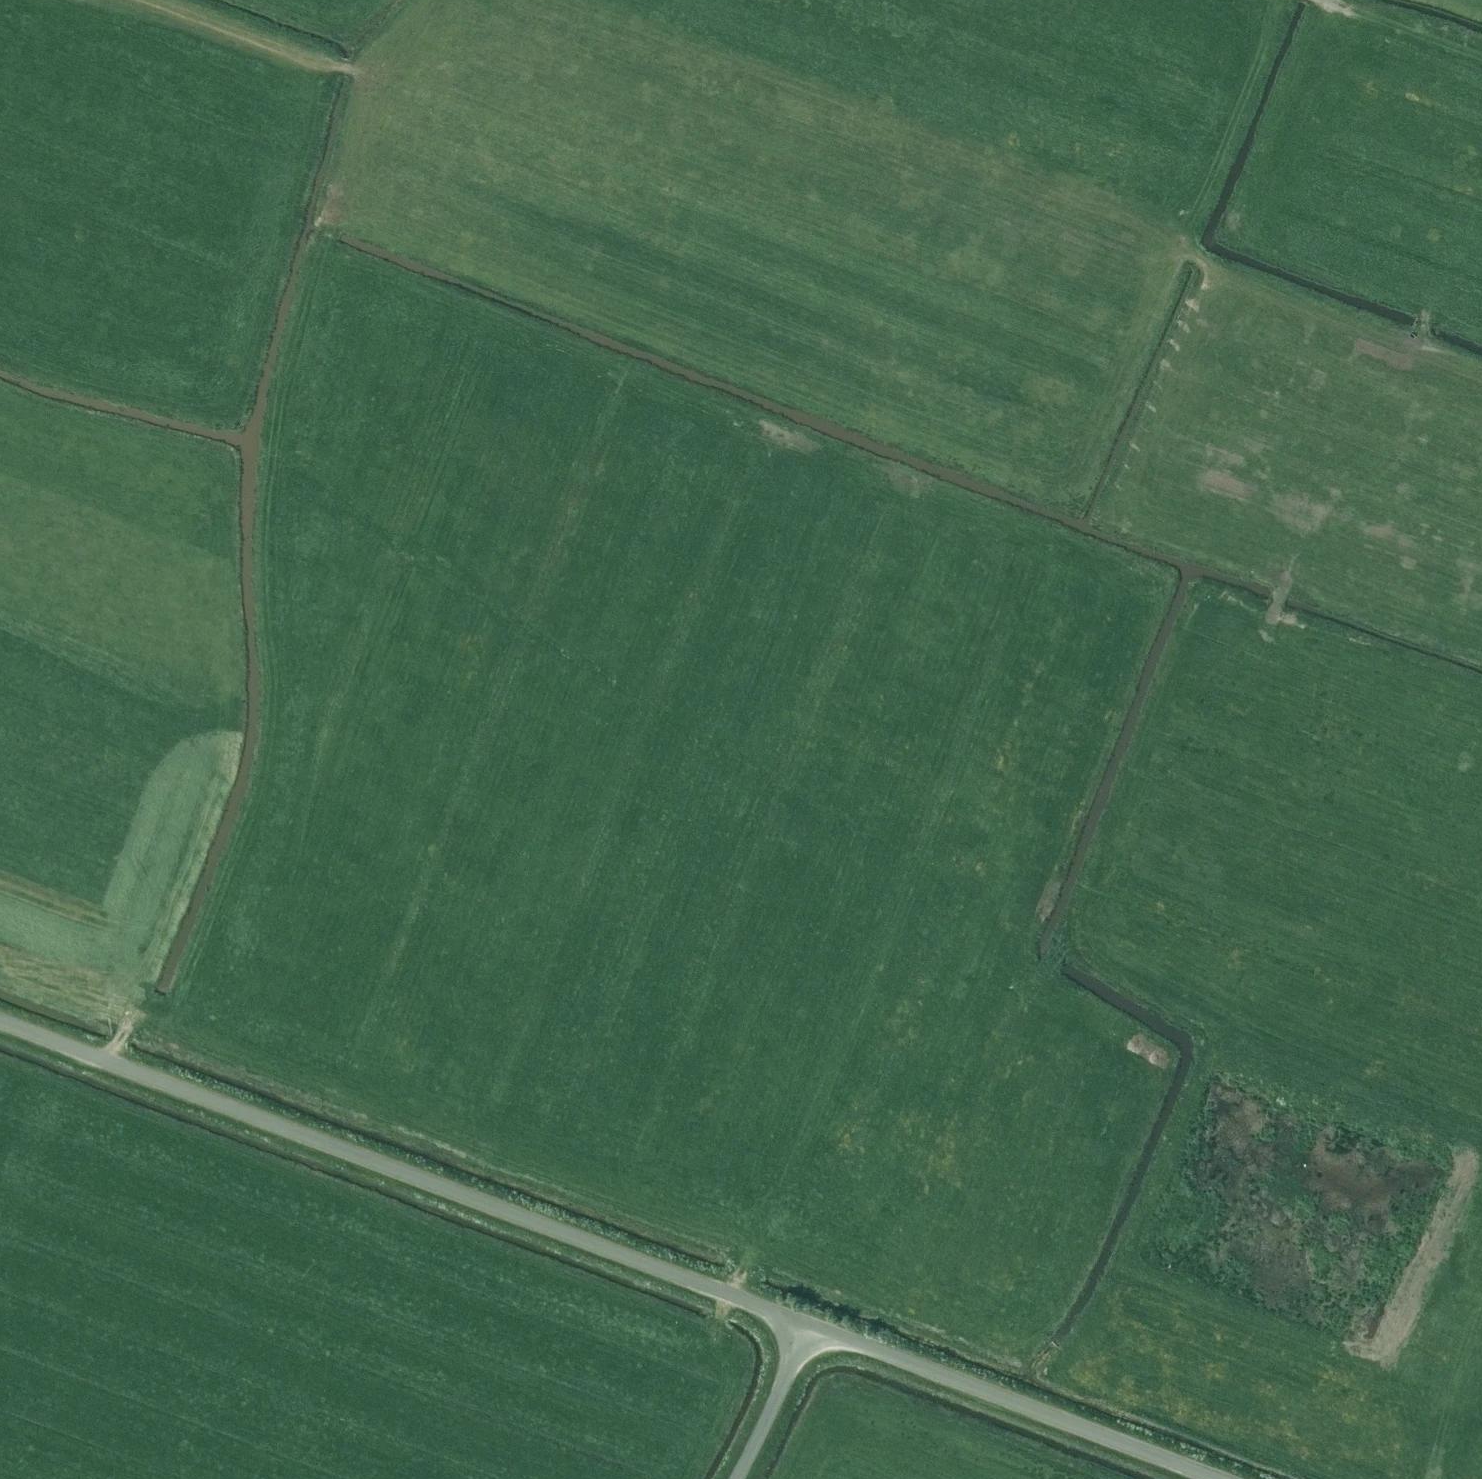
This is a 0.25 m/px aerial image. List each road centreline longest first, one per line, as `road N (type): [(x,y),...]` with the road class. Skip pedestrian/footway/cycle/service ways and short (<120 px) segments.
road 1 (unclassified): [(807,1321),(0,1018)]
road 2 (unclassified): [(1226,1478),(807,1321)]
road 3 (unclassified): [(737,1478),(807,1321)]

